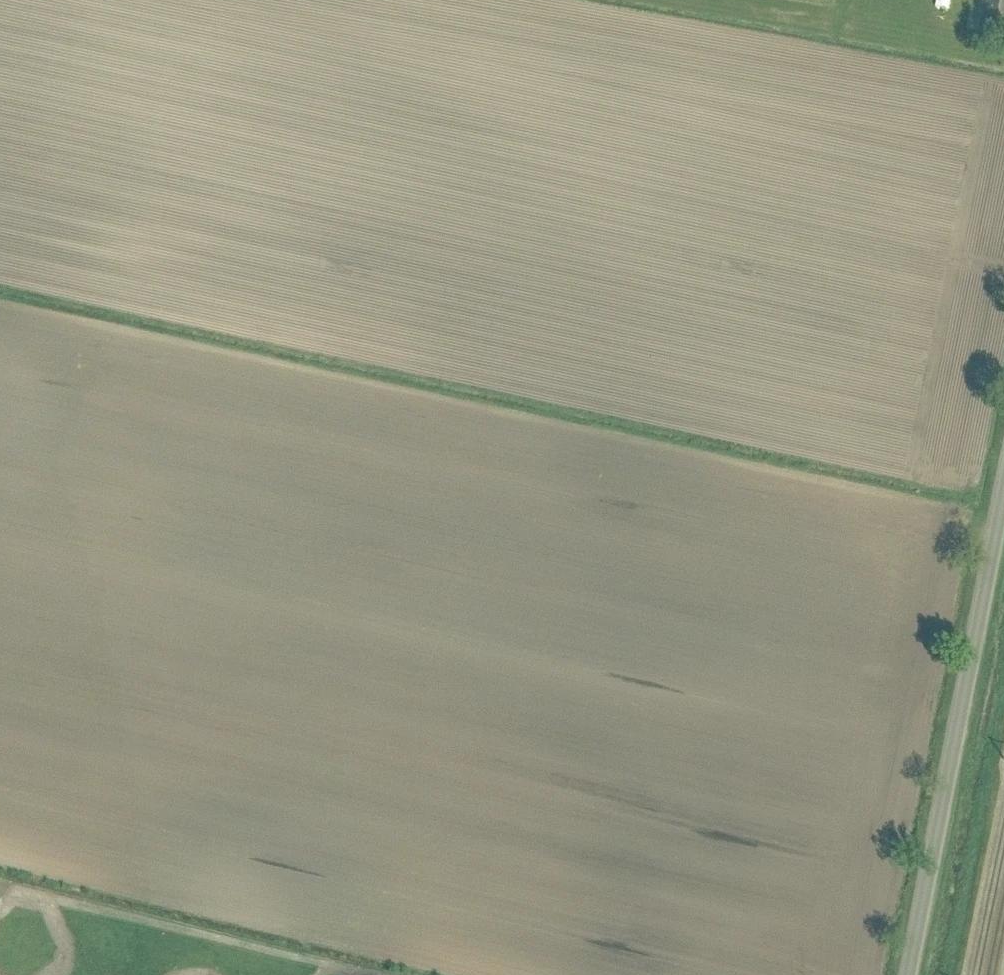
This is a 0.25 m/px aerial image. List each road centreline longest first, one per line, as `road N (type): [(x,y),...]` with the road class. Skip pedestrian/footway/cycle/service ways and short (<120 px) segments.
road 1 (unclassified): [(908,974),(1003,487)]

